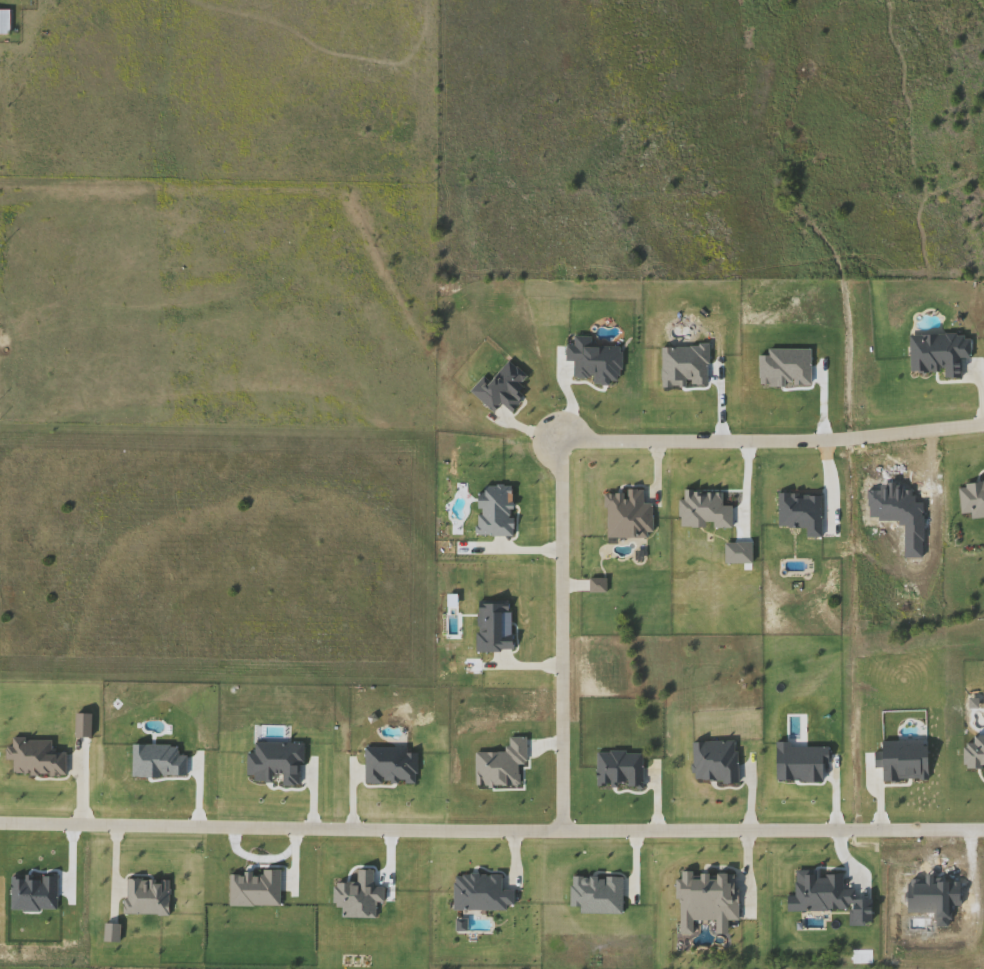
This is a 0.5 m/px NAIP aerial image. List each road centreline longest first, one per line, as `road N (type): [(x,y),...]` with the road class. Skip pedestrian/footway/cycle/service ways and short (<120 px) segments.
road 1 (residential): [(0,820),(983,829)]
road 2 (residential): [(983,424),(832,438),(578,437),(564,444),(557,457),(560,829)]

